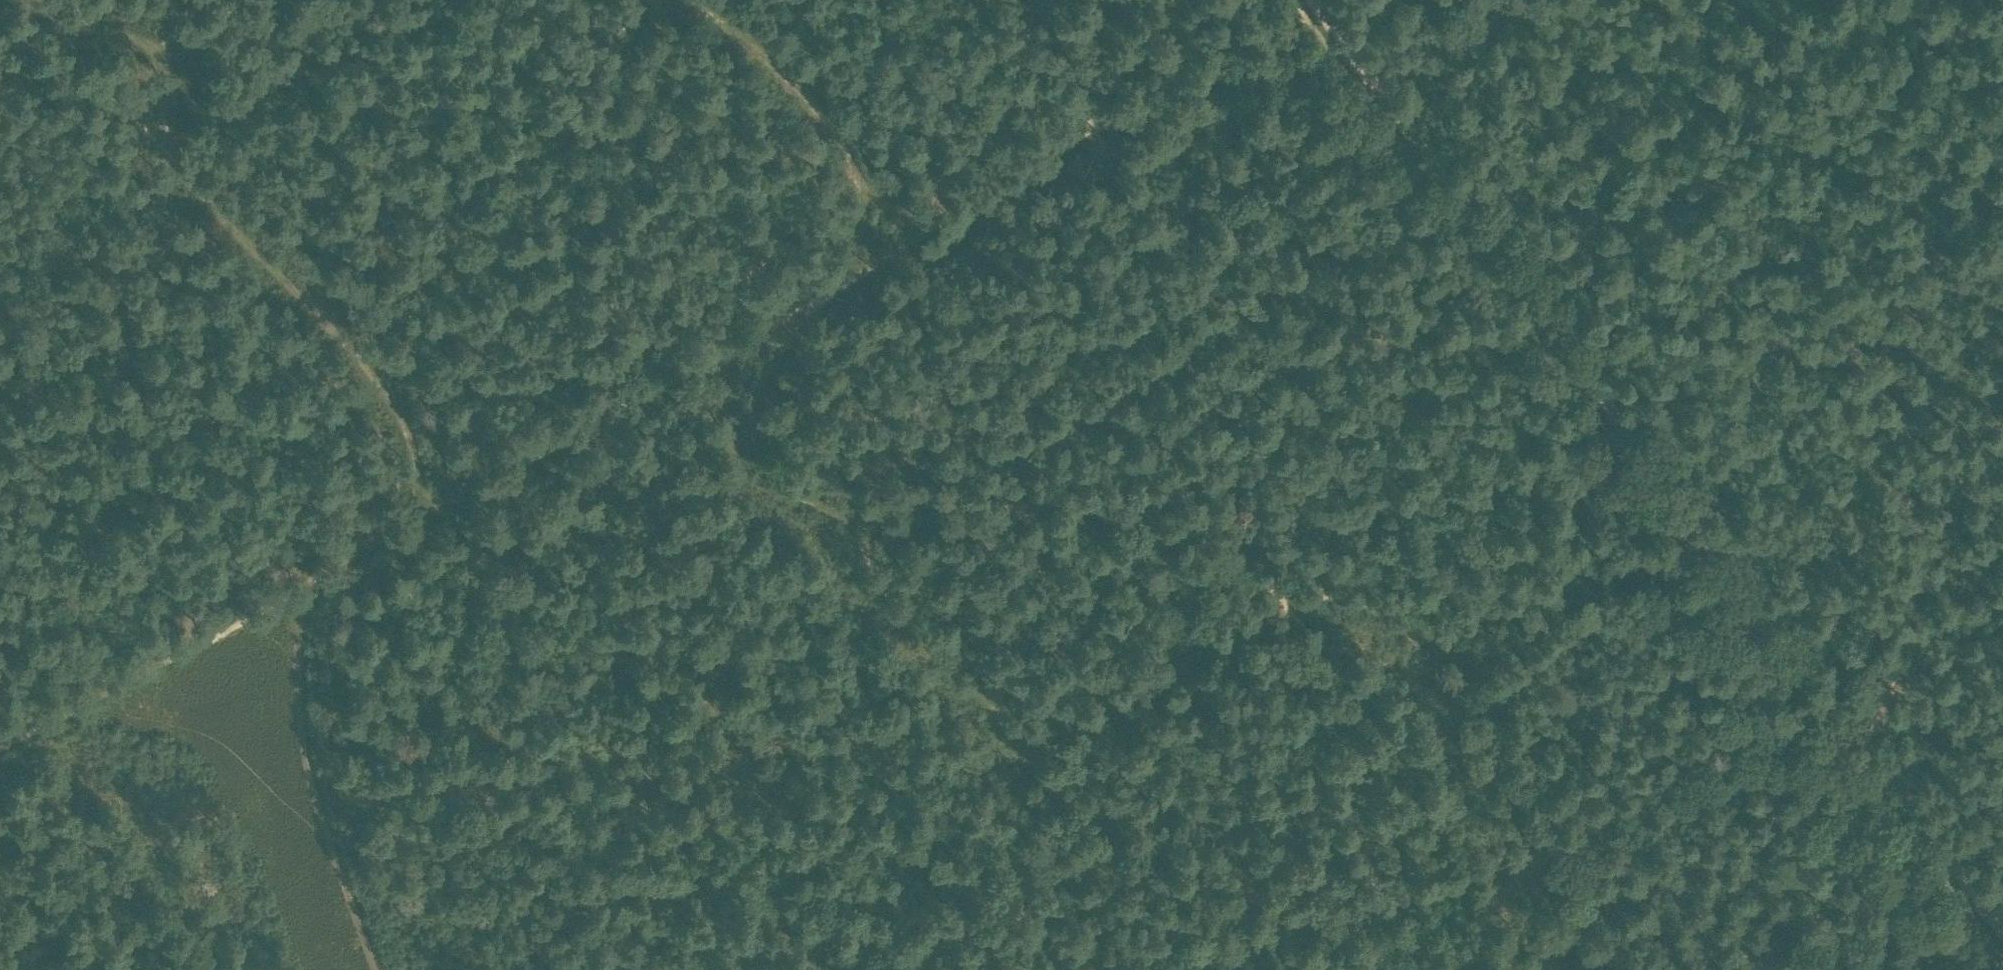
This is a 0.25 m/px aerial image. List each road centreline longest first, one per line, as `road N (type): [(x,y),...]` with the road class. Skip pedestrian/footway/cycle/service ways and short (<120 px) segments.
road 1 (track): [(1112,969),(1012,765),(1296,588),(1338,591),(1378,612),(1413,651),(1512,870)]
road 2 (track): [(989,728),(886,576),(869,530),(941,475),(1255,291),(1255,256),(1244,233),(1156,116)]
road 3 (track): [(1838,699),(1303,0)]
road 4 (track): [(1512,870),(1817,710)]
road 5 (track): [(858,261),(856,190),(831,120),(760,46),(700,0)]
road 6 (track): [(2002,935),(1838,699)]
road 7 (track): [(1359,916),(1169,969)]
road 8 (track): [(1512,870),(1359,916)]

